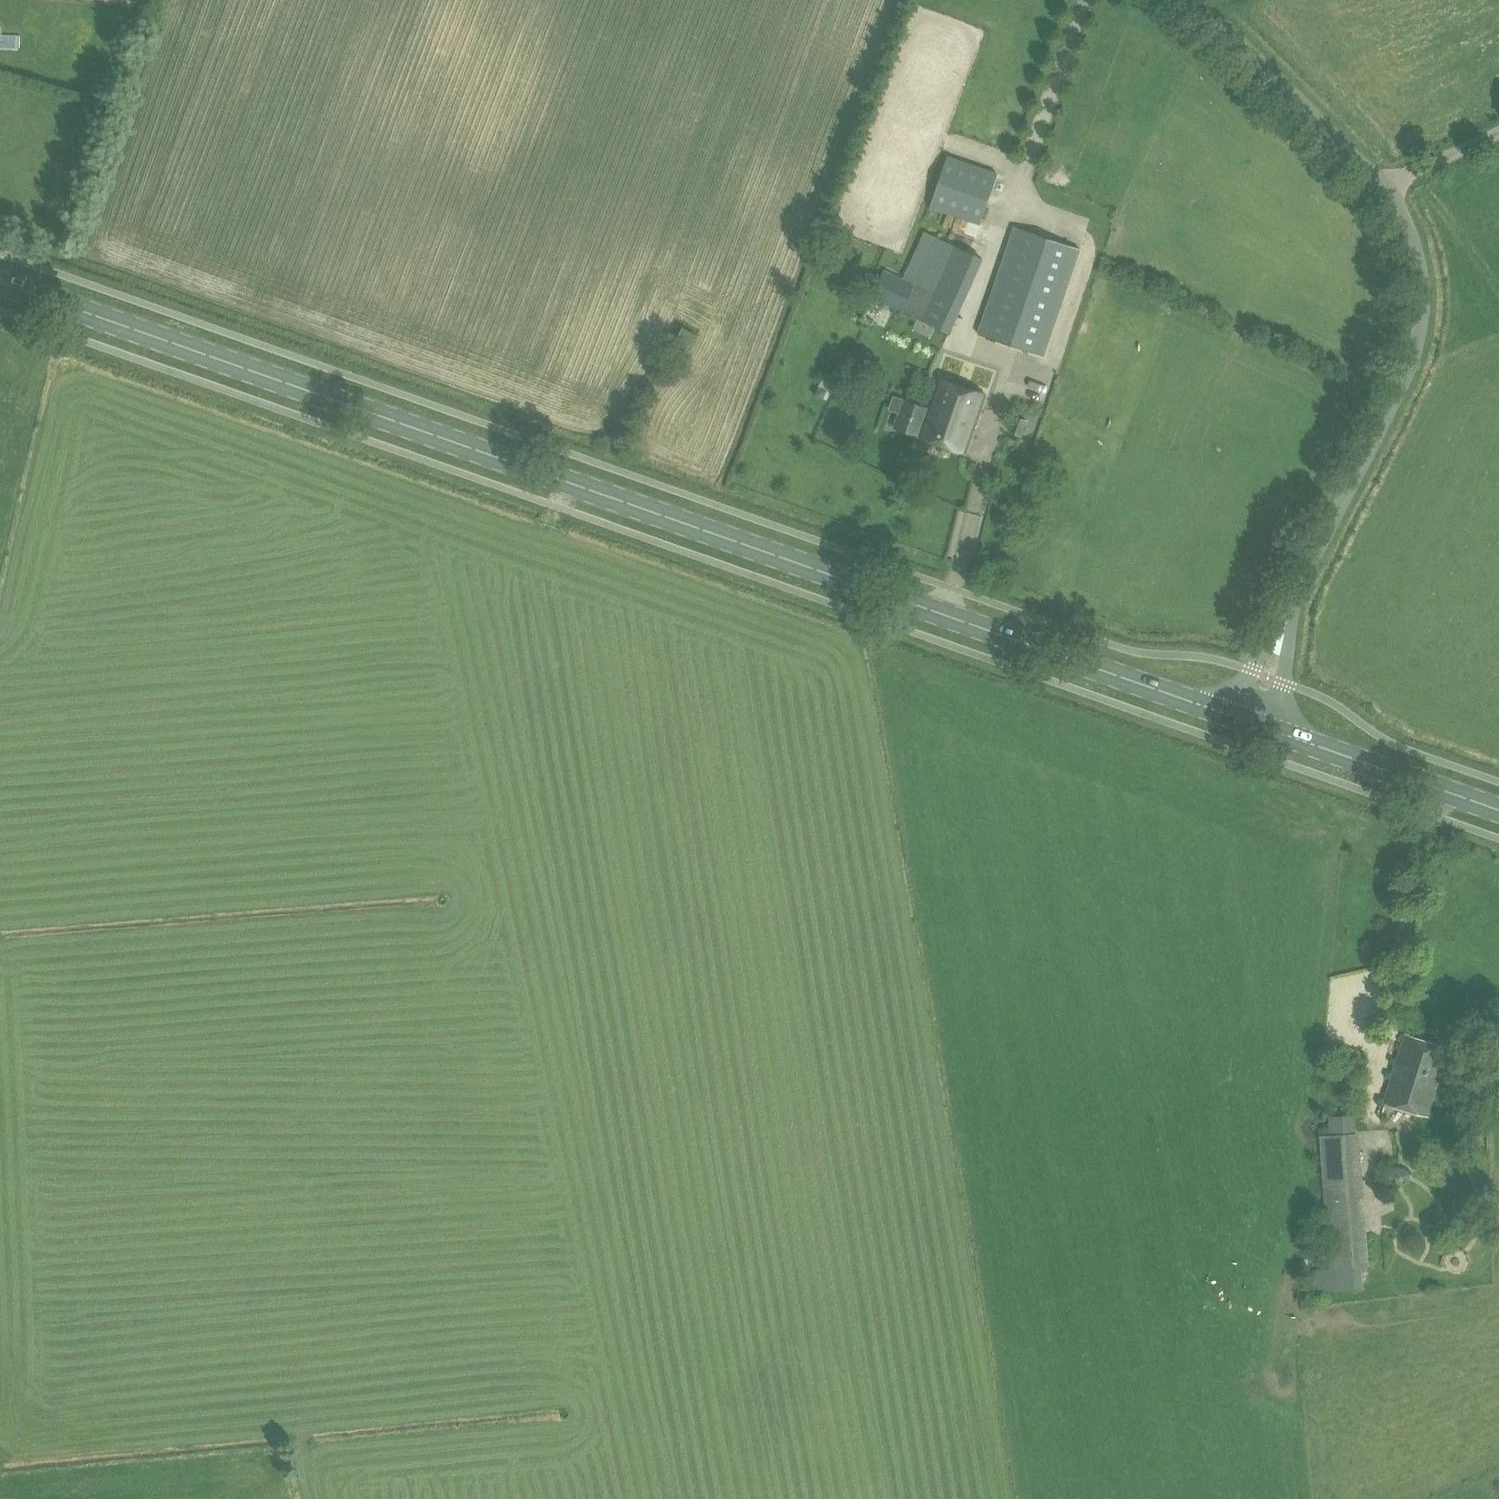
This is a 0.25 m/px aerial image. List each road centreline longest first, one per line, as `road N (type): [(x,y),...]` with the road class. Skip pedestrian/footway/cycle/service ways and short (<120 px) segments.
road 1 (primary): [(1247,723),(0,283)]
road 2 (unclassified): [(1247,723),(1409,370),(1423,295),(1401,215),(1192,0)]
road 3 (primary): [(1498,810),(1247,723)]

